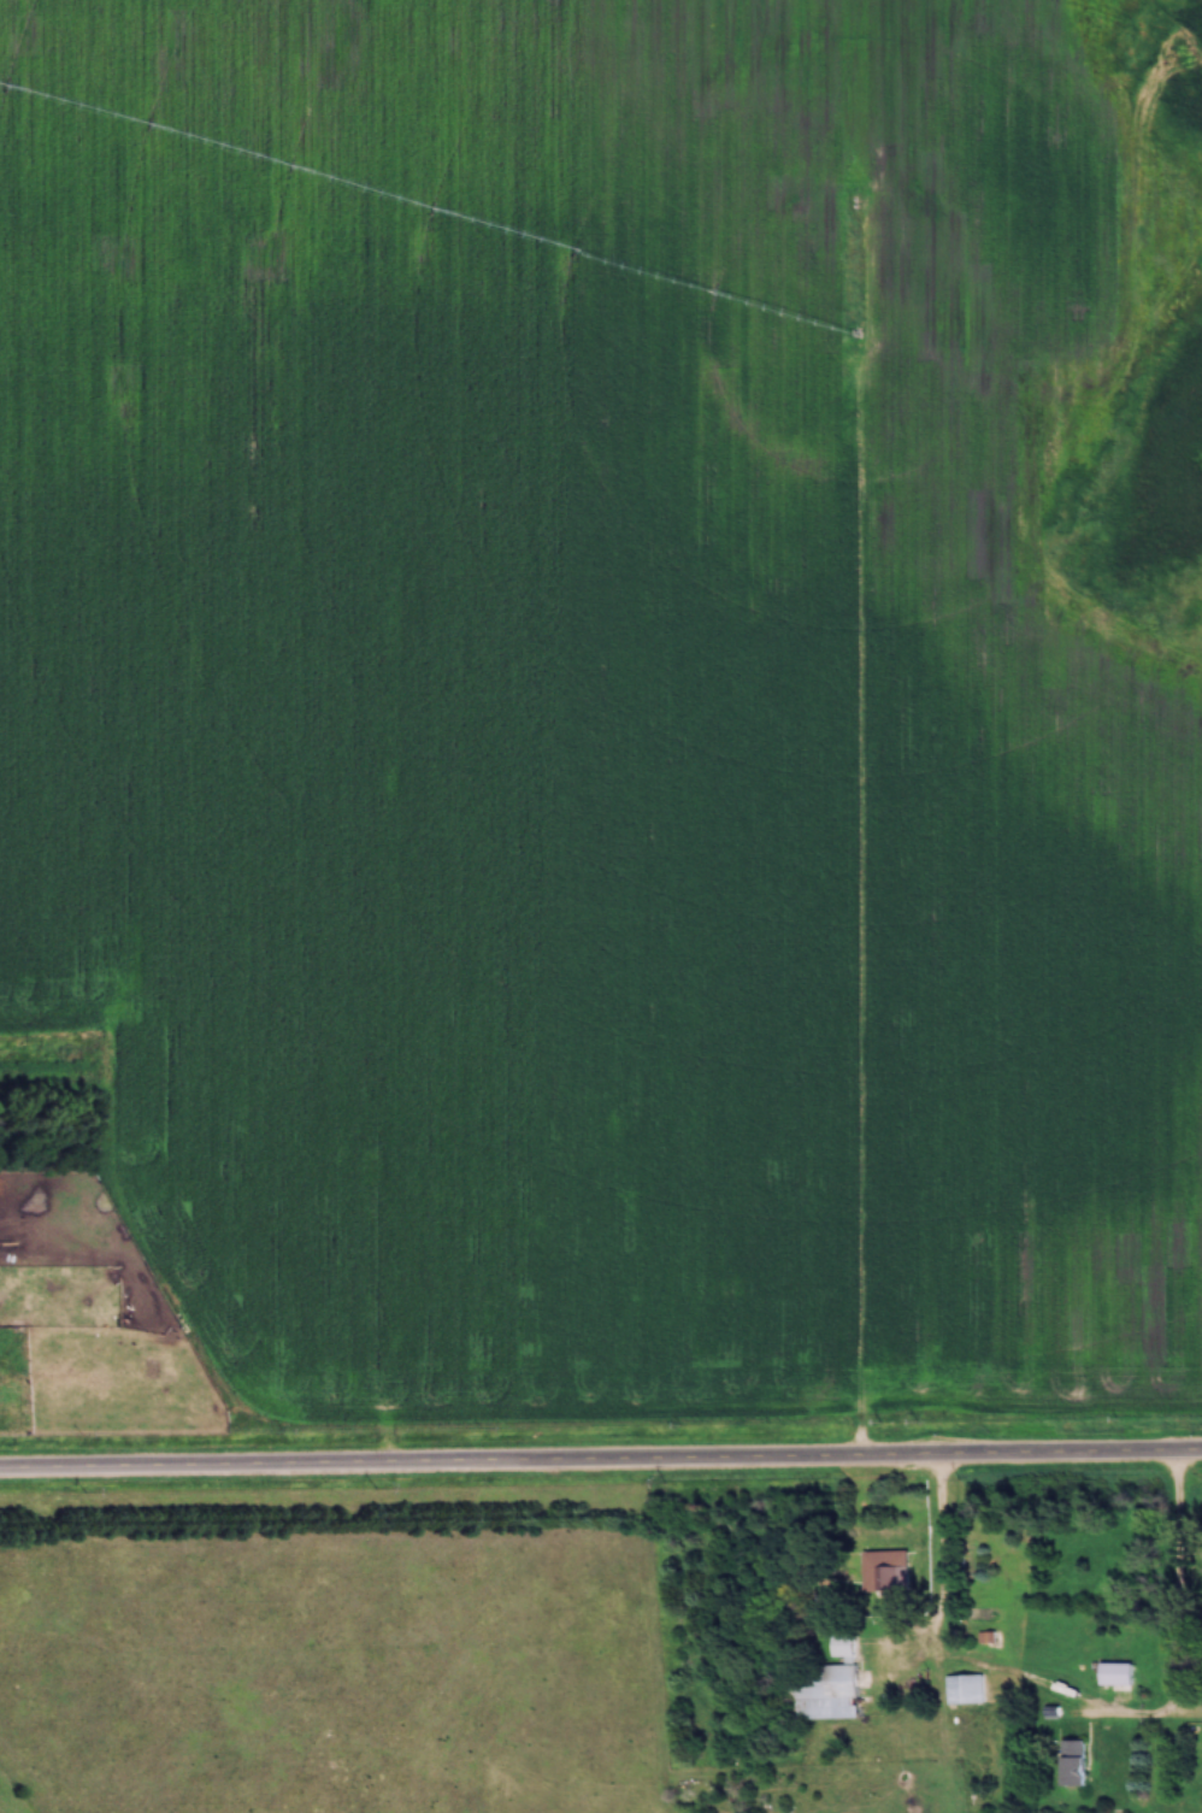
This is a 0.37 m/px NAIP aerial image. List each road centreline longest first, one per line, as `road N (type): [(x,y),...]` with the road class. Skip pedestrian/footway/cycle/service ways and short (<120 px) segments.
road 1 (tertiary): [(1201,1452),(0,1470)]

